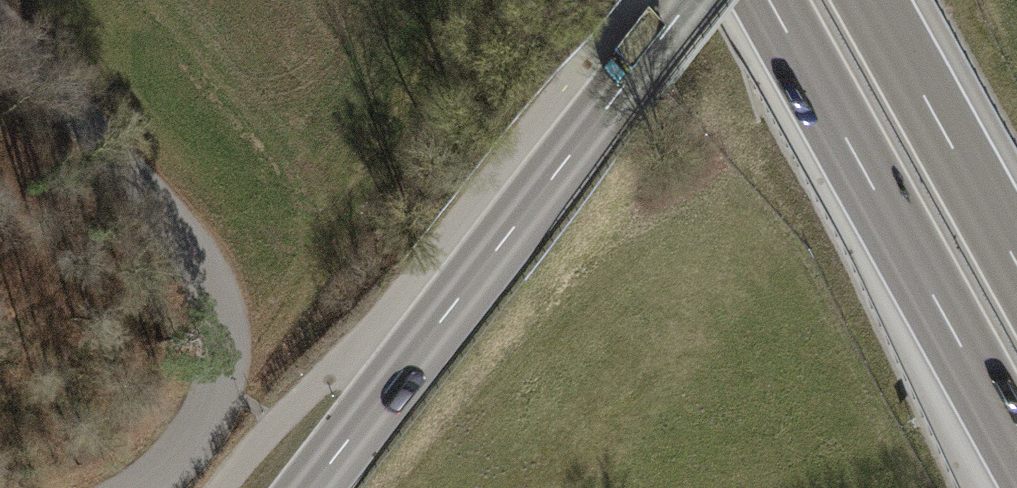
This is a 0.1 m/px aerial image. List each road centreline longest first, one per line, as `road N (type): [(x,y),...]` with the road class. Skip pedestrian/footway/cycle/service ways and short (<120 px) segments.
road 1 (tertiary): [(690,0),(310,487)]
road 2 (unclassified): [(138,487),(170,466),(219,387),(224,356),(215,297),(0,19)]
road 3 (motorway): [(767,0),(1016,452)]
road 4 (motorway): [(1016,262),(872,0)]

